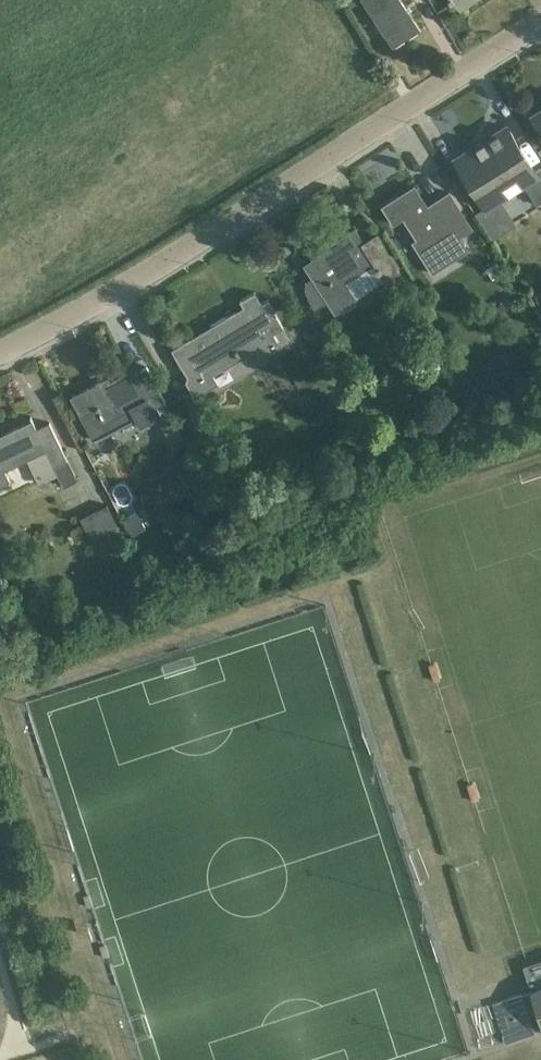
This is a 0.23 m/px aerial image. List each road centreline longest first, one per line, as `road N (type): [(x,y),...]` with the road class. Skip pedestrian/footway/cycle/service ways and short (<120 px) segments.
road 1 (unclassified): [(0,353),(88,312),(540,30)]

